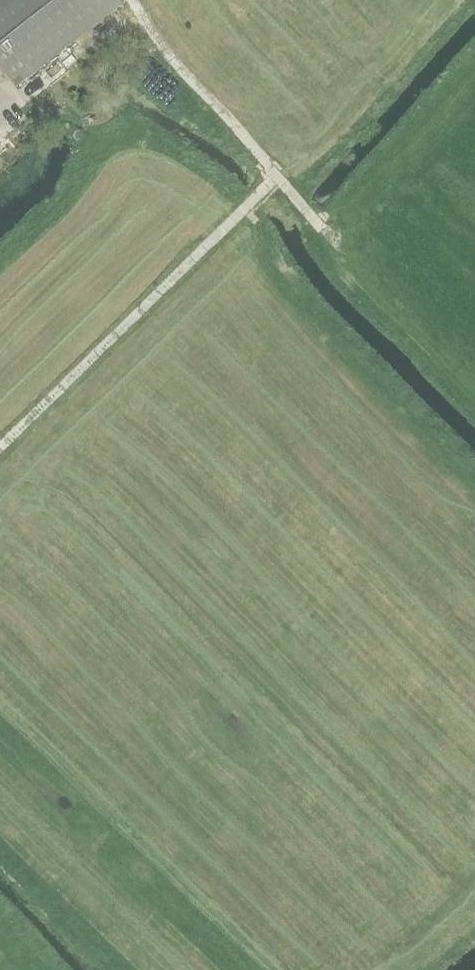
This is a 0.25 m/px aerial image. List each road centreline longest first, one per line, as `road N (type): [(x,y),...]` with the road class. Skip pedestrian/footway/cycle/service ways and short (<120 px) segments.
road 1 (track): [(279,176),(0,448)]
road 2 (track): [(323,228),(174,60),(134,0)]

